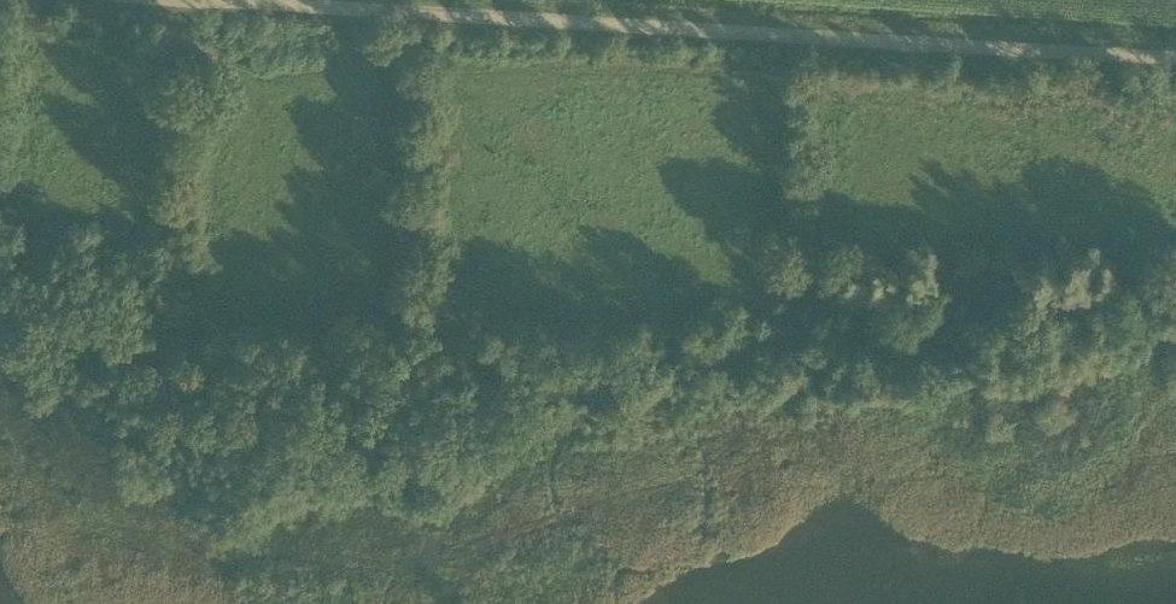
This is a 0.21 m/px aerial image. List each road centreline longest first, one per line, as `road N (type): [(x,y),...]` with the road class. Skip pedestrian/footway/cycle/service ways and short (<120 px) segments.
road 1 (unclassified): [(280,0),(1175,53)]

